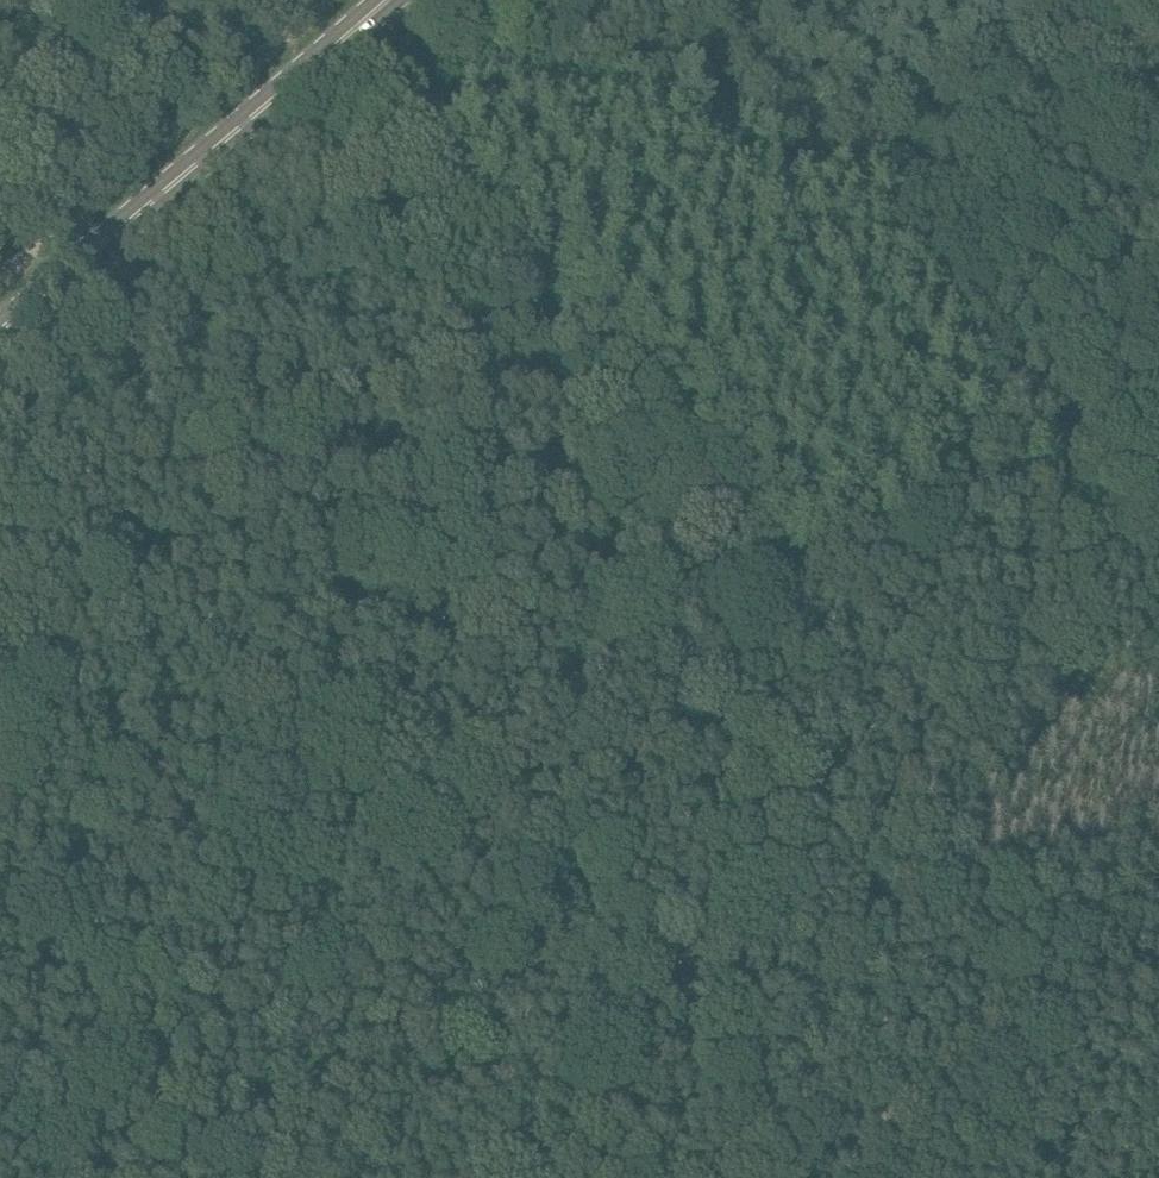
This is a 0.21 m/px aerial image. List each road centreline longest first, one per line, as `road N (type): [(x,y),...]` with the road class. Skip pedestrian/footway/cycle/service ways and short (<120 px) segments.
road 1 (primary): [(0,331),(387,0)]

